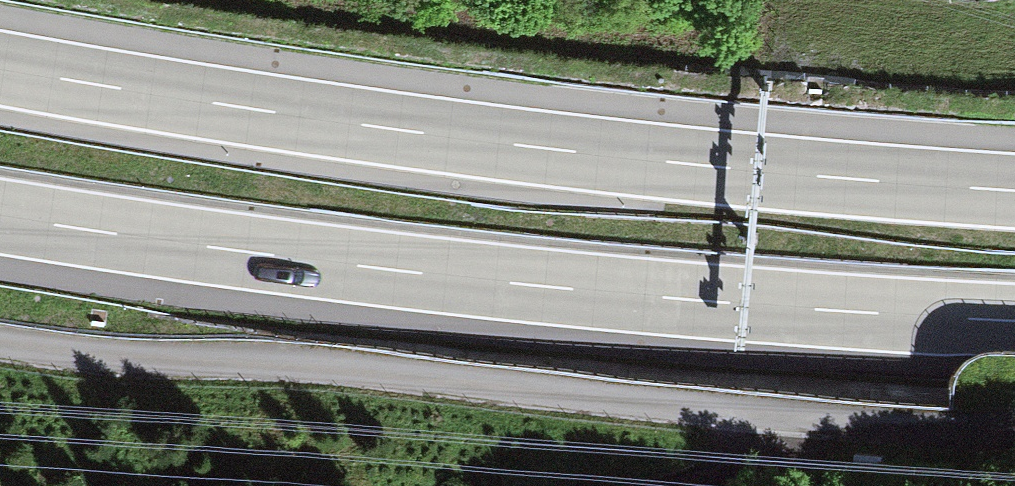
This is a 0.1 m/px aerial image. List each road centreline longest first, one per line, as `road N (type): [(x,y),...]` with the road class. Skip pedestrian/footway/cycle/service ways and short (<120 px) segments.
road 1 (motorway): [(1014,189),(396,128),(0,66)]
road 2 (motorway): [(0,217),(484,281),(1014,323)]
road 3 (unclassified): [(1014,425),(898,427),(0,342)]

